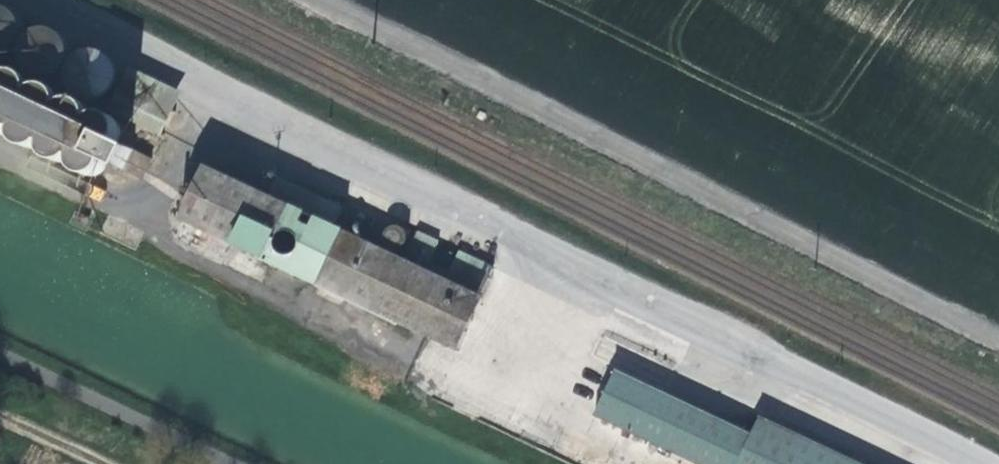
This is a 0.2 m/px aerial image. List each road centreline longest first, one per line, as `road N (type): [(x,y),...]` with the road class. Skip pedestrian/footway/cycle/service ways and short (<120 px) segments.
road 1 (unclassified): [(977,463),(50,0)]
road 2 (track): [(998,333),(335,0)]
road 3 (track): [(0,413),(111,463)]

